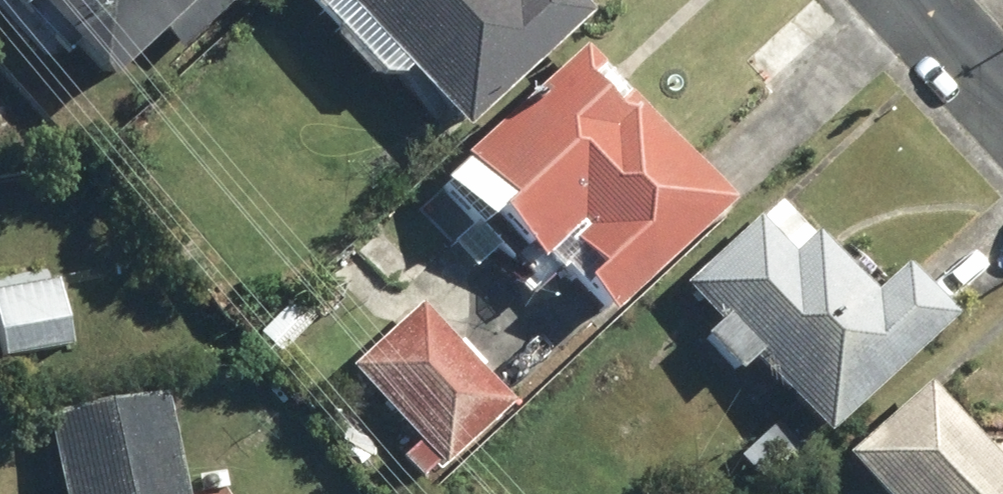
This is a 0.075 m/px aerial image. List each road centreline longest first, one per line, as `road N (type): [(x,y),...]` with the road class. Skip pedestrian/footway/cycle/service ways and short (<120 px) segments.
road 1 (residential): [(912,0),(1002,96)]

